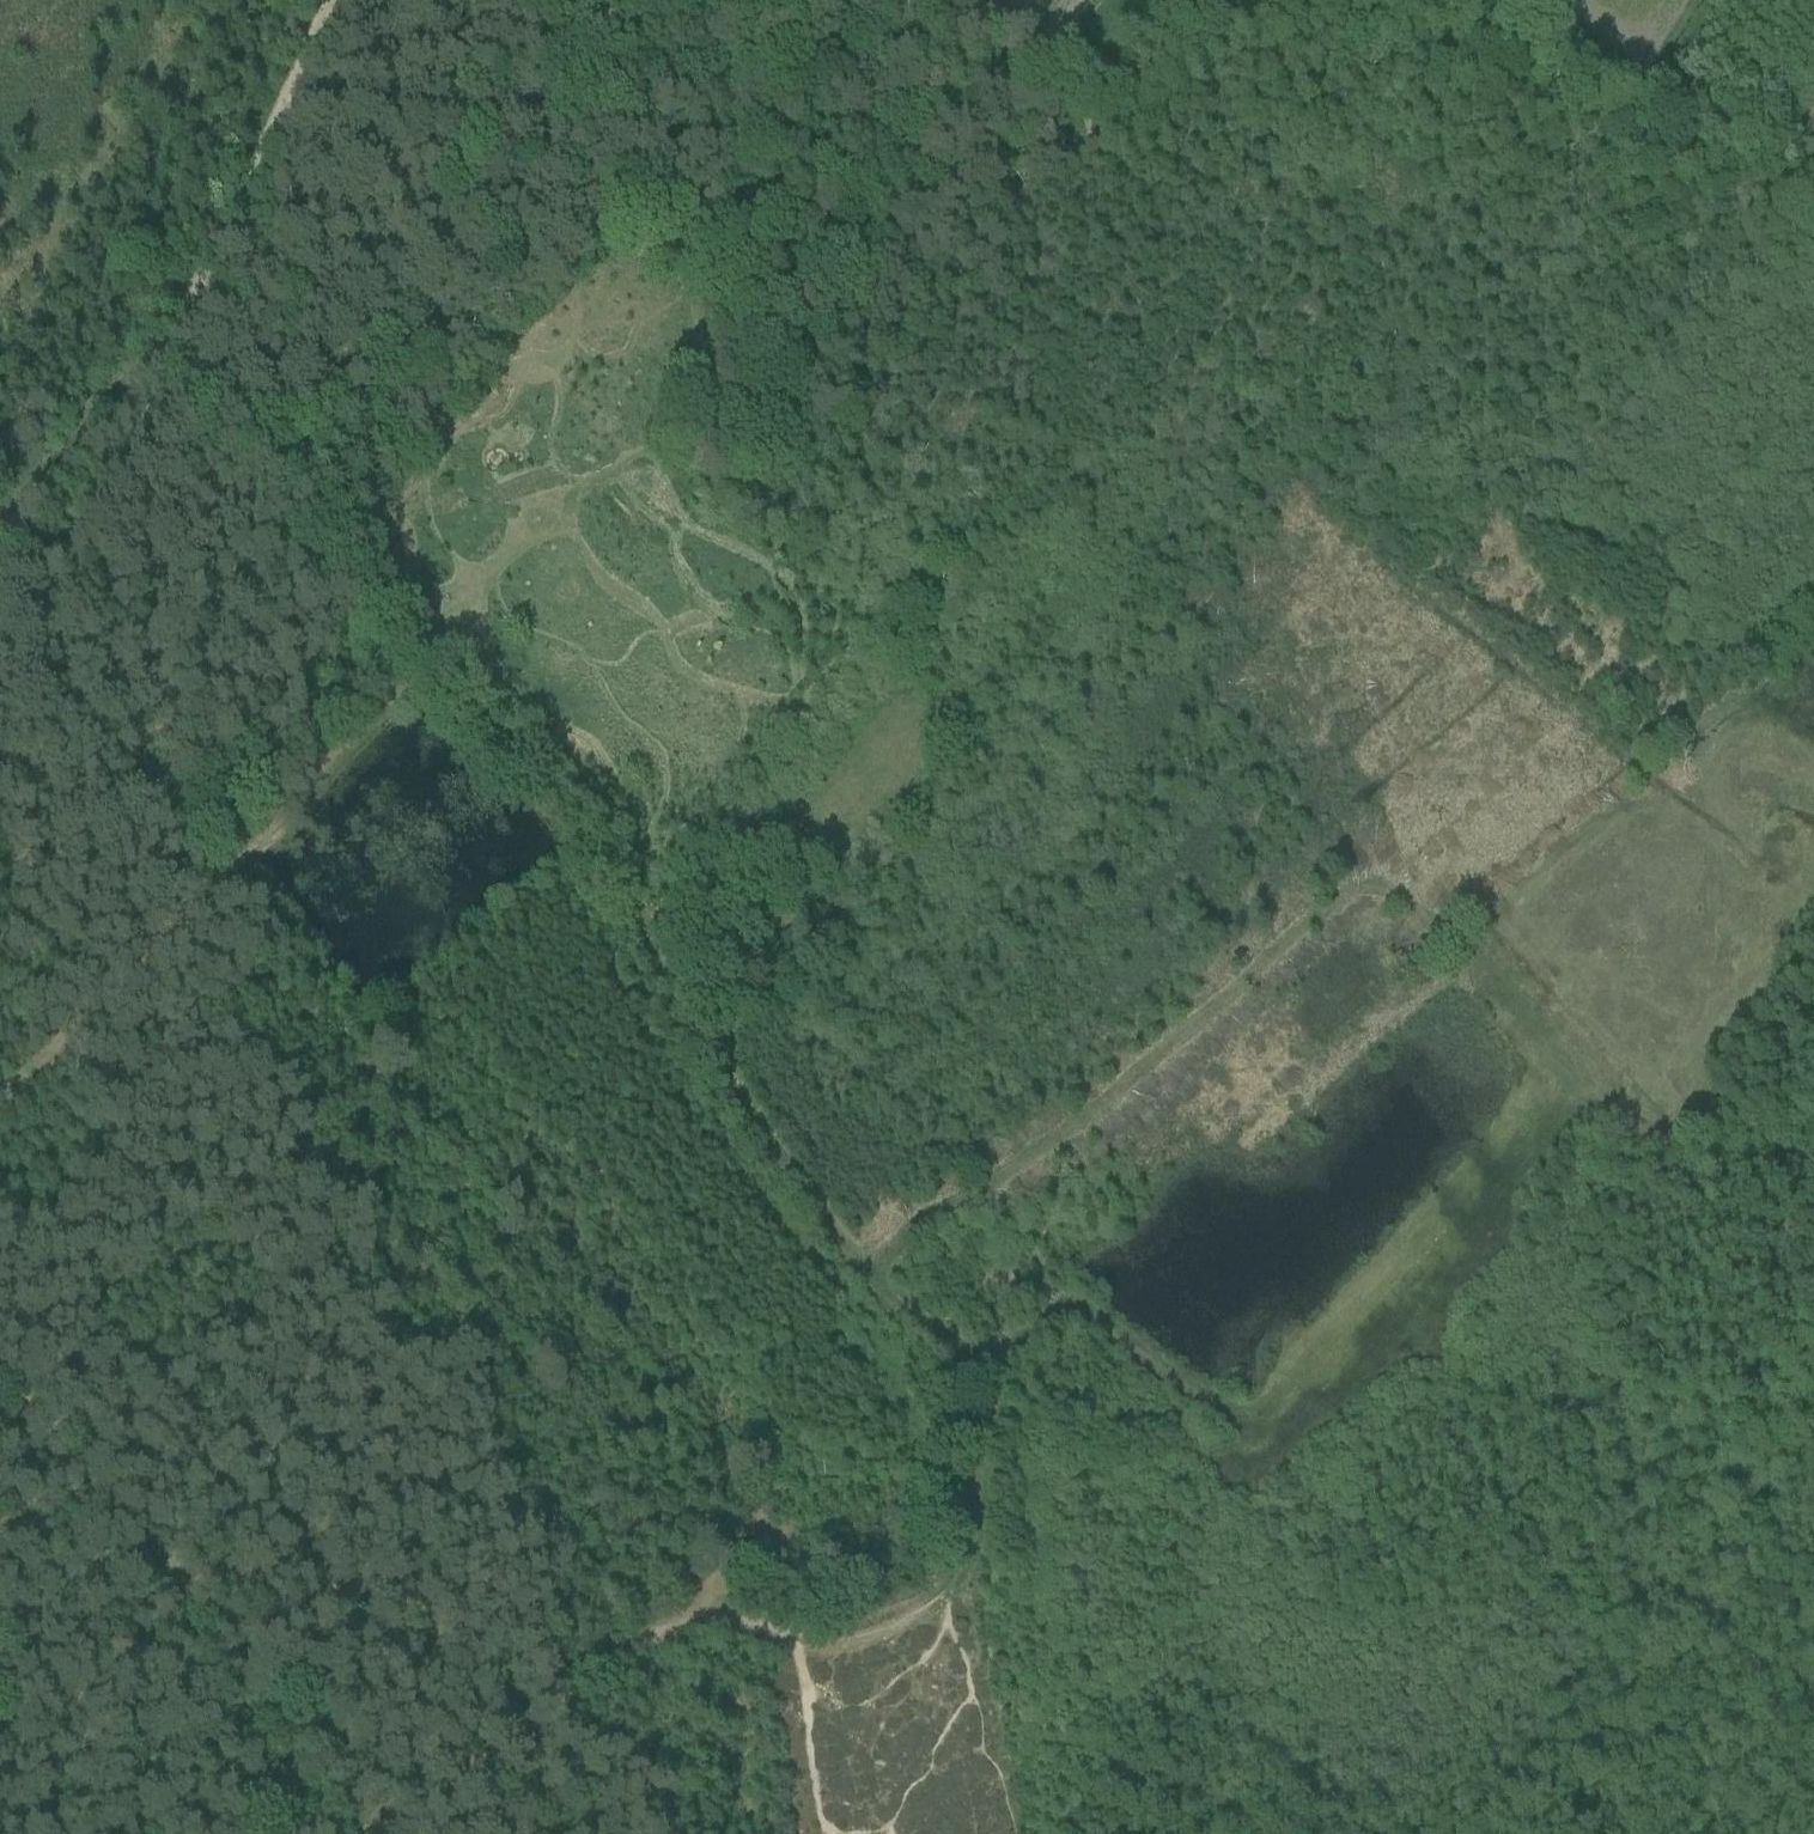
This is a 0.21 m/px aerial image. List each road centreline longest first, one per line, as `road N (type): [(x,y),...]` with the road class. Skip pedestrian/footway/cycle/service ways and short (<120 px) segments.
road 1 (track): [(0,541),(152,379),(328,0)]
road 2 (track): [(426,648),(0,1106)]
road 3 (track): [(0,1380),(398,1829)]

